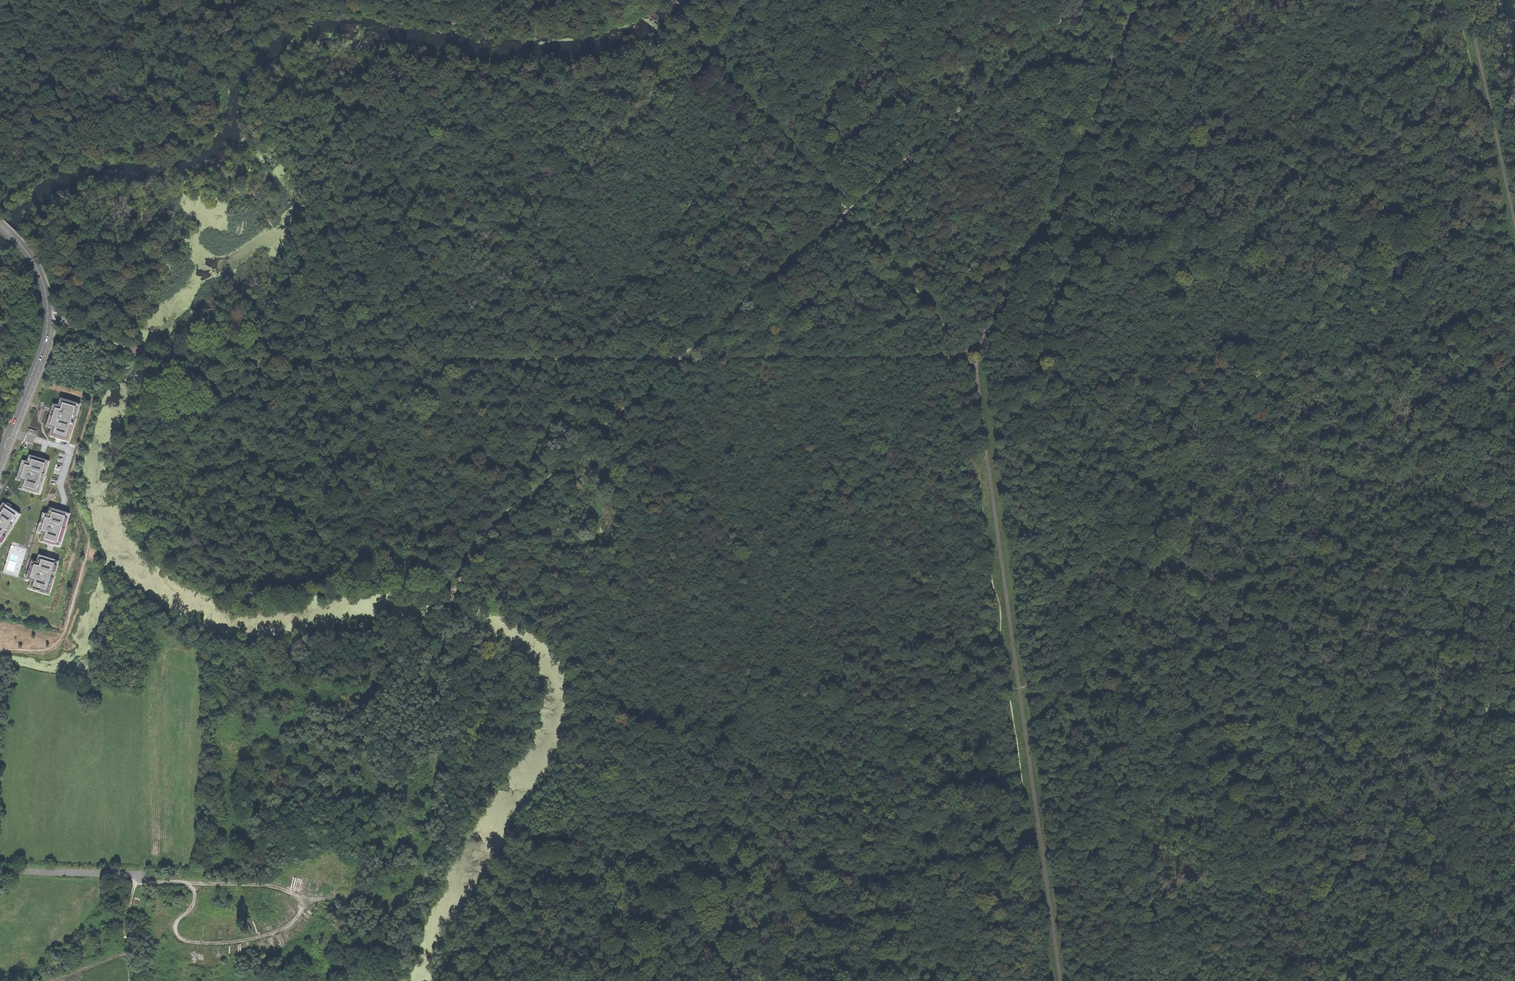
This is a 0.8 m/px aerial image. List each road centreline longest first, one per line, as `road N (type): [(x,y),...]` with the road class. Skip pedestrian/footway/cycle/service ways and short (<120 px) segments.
road 1 (track): [(1085,0),(498,522),(455,587)]
road 2 (track): [(963,355),(178,362),(129,350)]
road 3 (track): [(0,203),(38,172),(78,156),(190,144),(244,49),(308,14),(355,10),(530,26),(646,0)]
road 4 (track): [(1060,980),(976,369)]
road 5 (track): [(455,587),(434,713),(432,853),(412,896),(310,898),(264,885),(138,875)]
road 6 (track): [(696,27),(944,323),(943,356)]
road 7 (track): [(1137,0),(979,344)]
road 8 (track): [(0,647),(52,647),(69,620),(90,540),(73,483),(97,391),(95,337)]
road 9 (secondary): [(0,225),(32,257),(48,316),(0,458)]
road 10 (track): [(1514,228),(1466,0)]
road 11 (track): [(194,884),(192,910),(175,929),(187,941),(236,942),(279,932),(310,898)]
road 12 (unclassified): [(0,871),(138,875),(130,905)]

